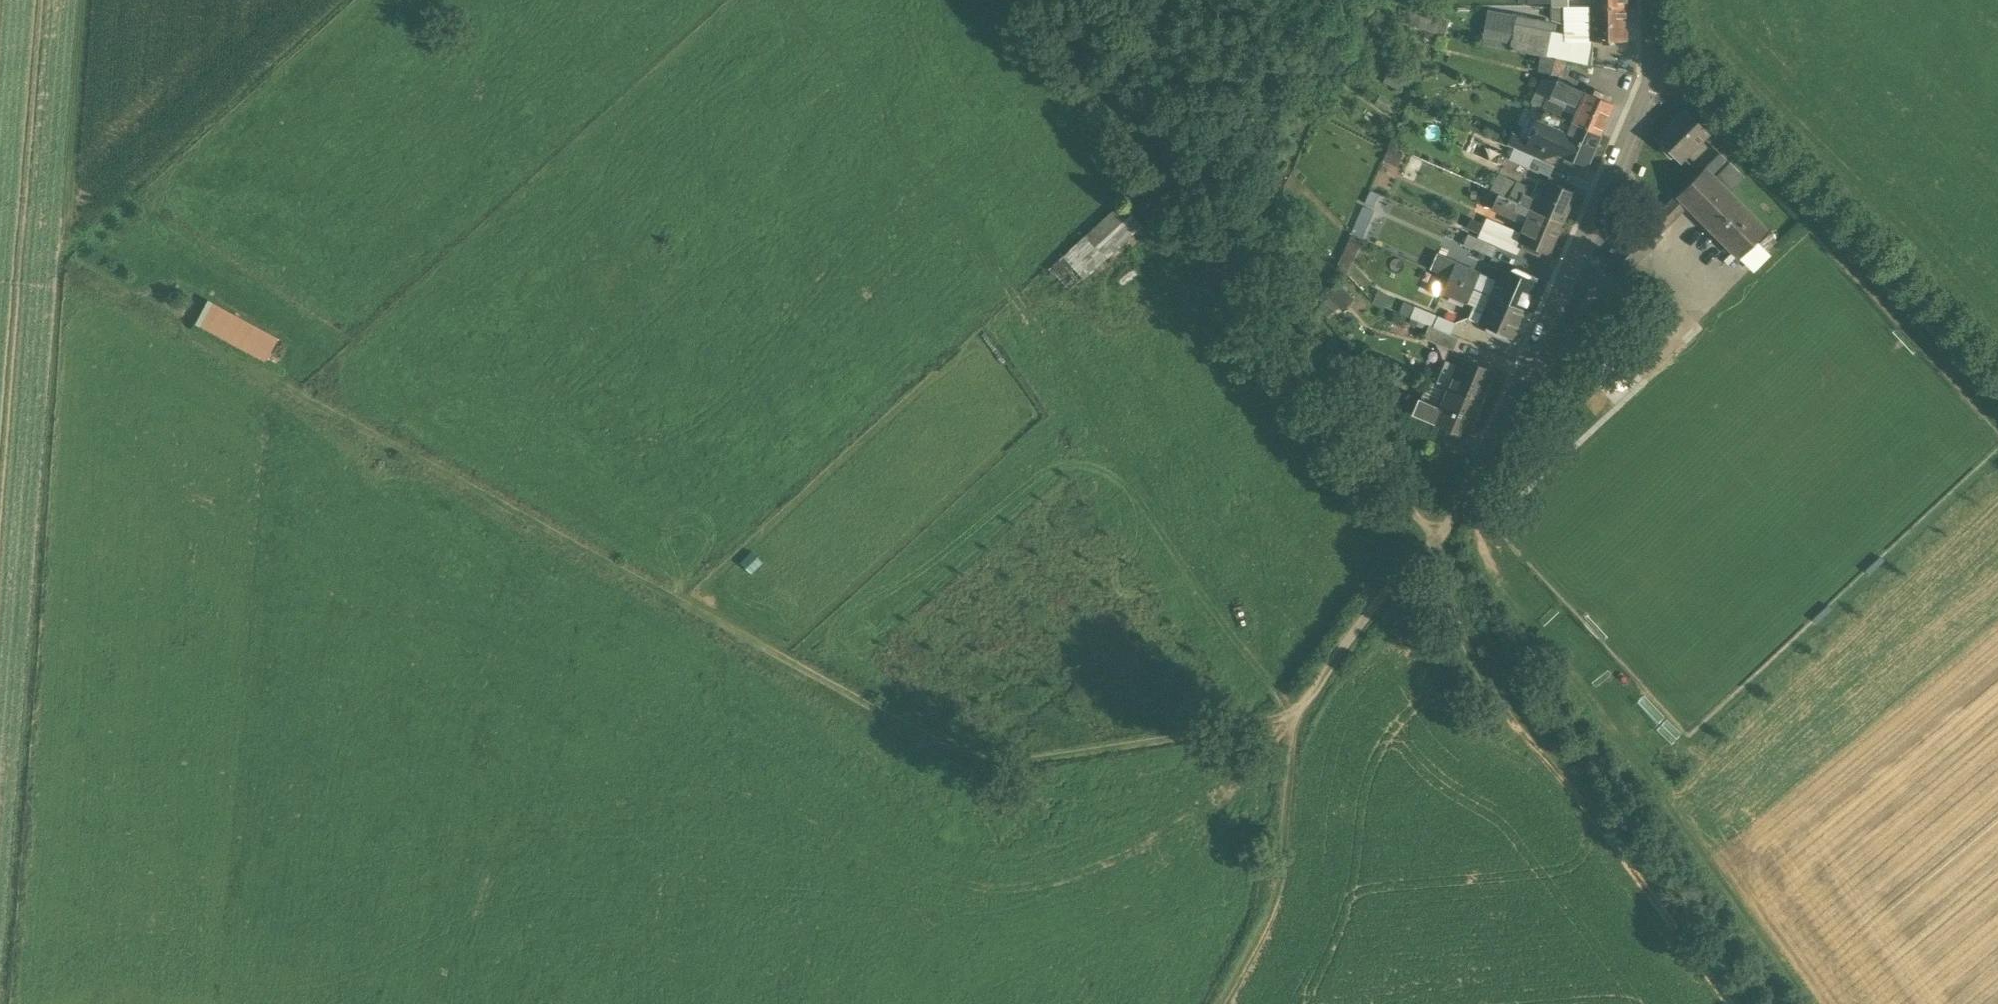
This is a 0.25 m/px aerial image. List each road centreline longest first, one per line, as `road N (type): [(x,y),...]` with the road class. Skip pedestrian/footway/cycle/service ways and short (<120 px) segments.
road 1 (track): [(1298,713),(999,762),(975,759),(78,269)]
road 2 (track): [(1478,473),(1480,536),(1492,561),(1810,1003)]
road 3 (residential): [(1654,0),(1649,108),(1478,473),(1431,546)]
road 4 (track): [(1298,713),(1274,890),(1220,1003)]
road 5 (track): [(1431,546),(1357,628),(1298,713)]

